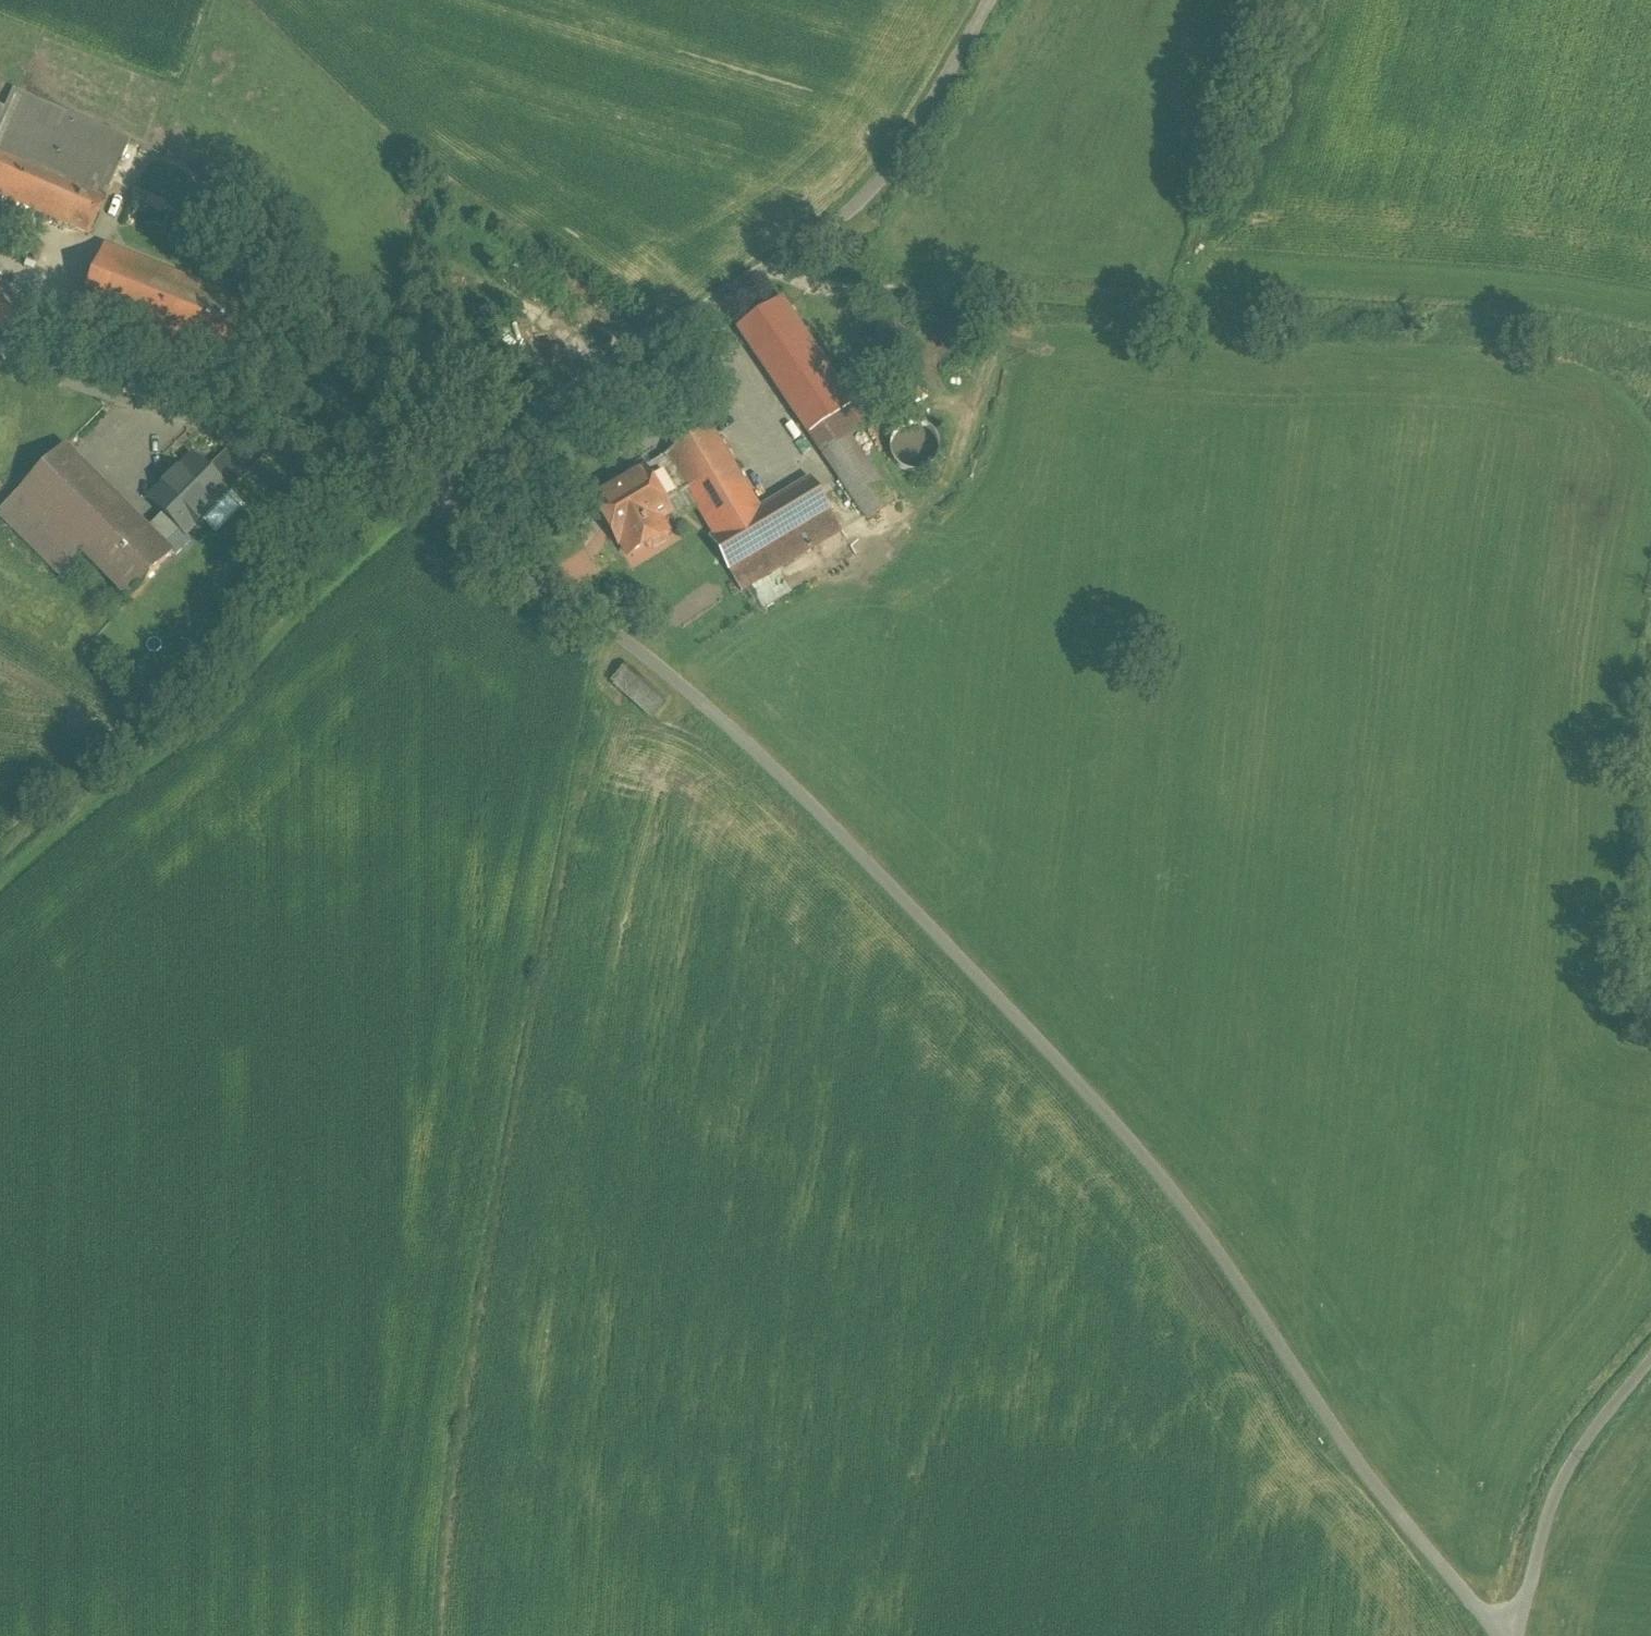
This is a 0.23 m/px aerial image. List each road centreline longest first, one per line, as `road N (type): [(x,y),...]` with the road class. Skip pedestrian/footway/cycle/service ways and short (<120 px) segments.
road 1 (unclassified): [(441,519),(590,598),(702,688),(1060,1050),(1168,1173),(1338,1419),(1505,1635)]
road 2 (unclassified): [(998,0),(797,272),(511,457),(441,519)]
road 3 (unclassified): [(441,519),(214,420),(26,364),(0,349)]
road 4 (unclassified): [(1520,1635),(1543,1544),(1573,1472),(1650,1362)]

